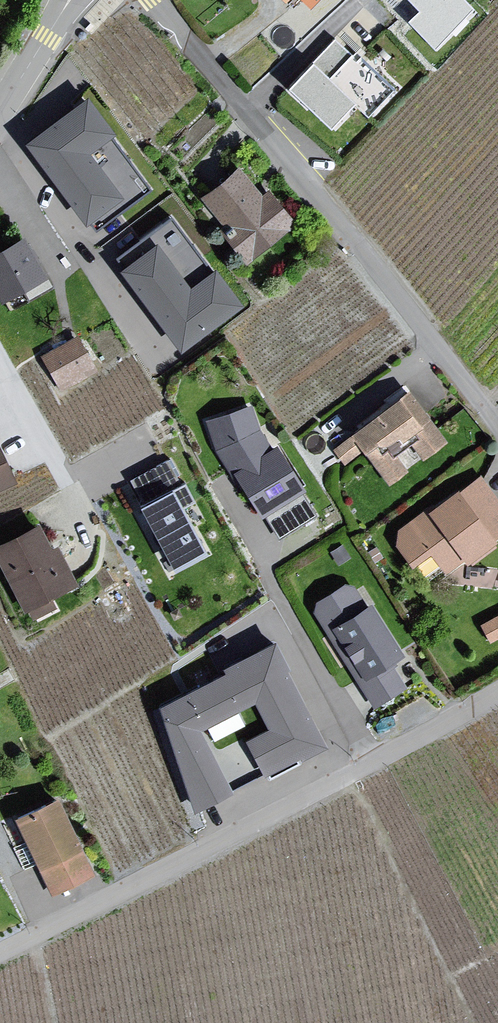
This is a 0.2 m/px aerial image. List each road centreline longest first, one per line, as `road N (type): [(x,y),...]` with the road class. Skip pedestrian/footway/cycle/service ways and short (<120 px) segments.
road 1 (residential): [(497,692),(0,953)]
road 2 (unclassified): [(153,0),(375,266),(497,431)]
road 3 (residential): [(70,0),(0,110)]

